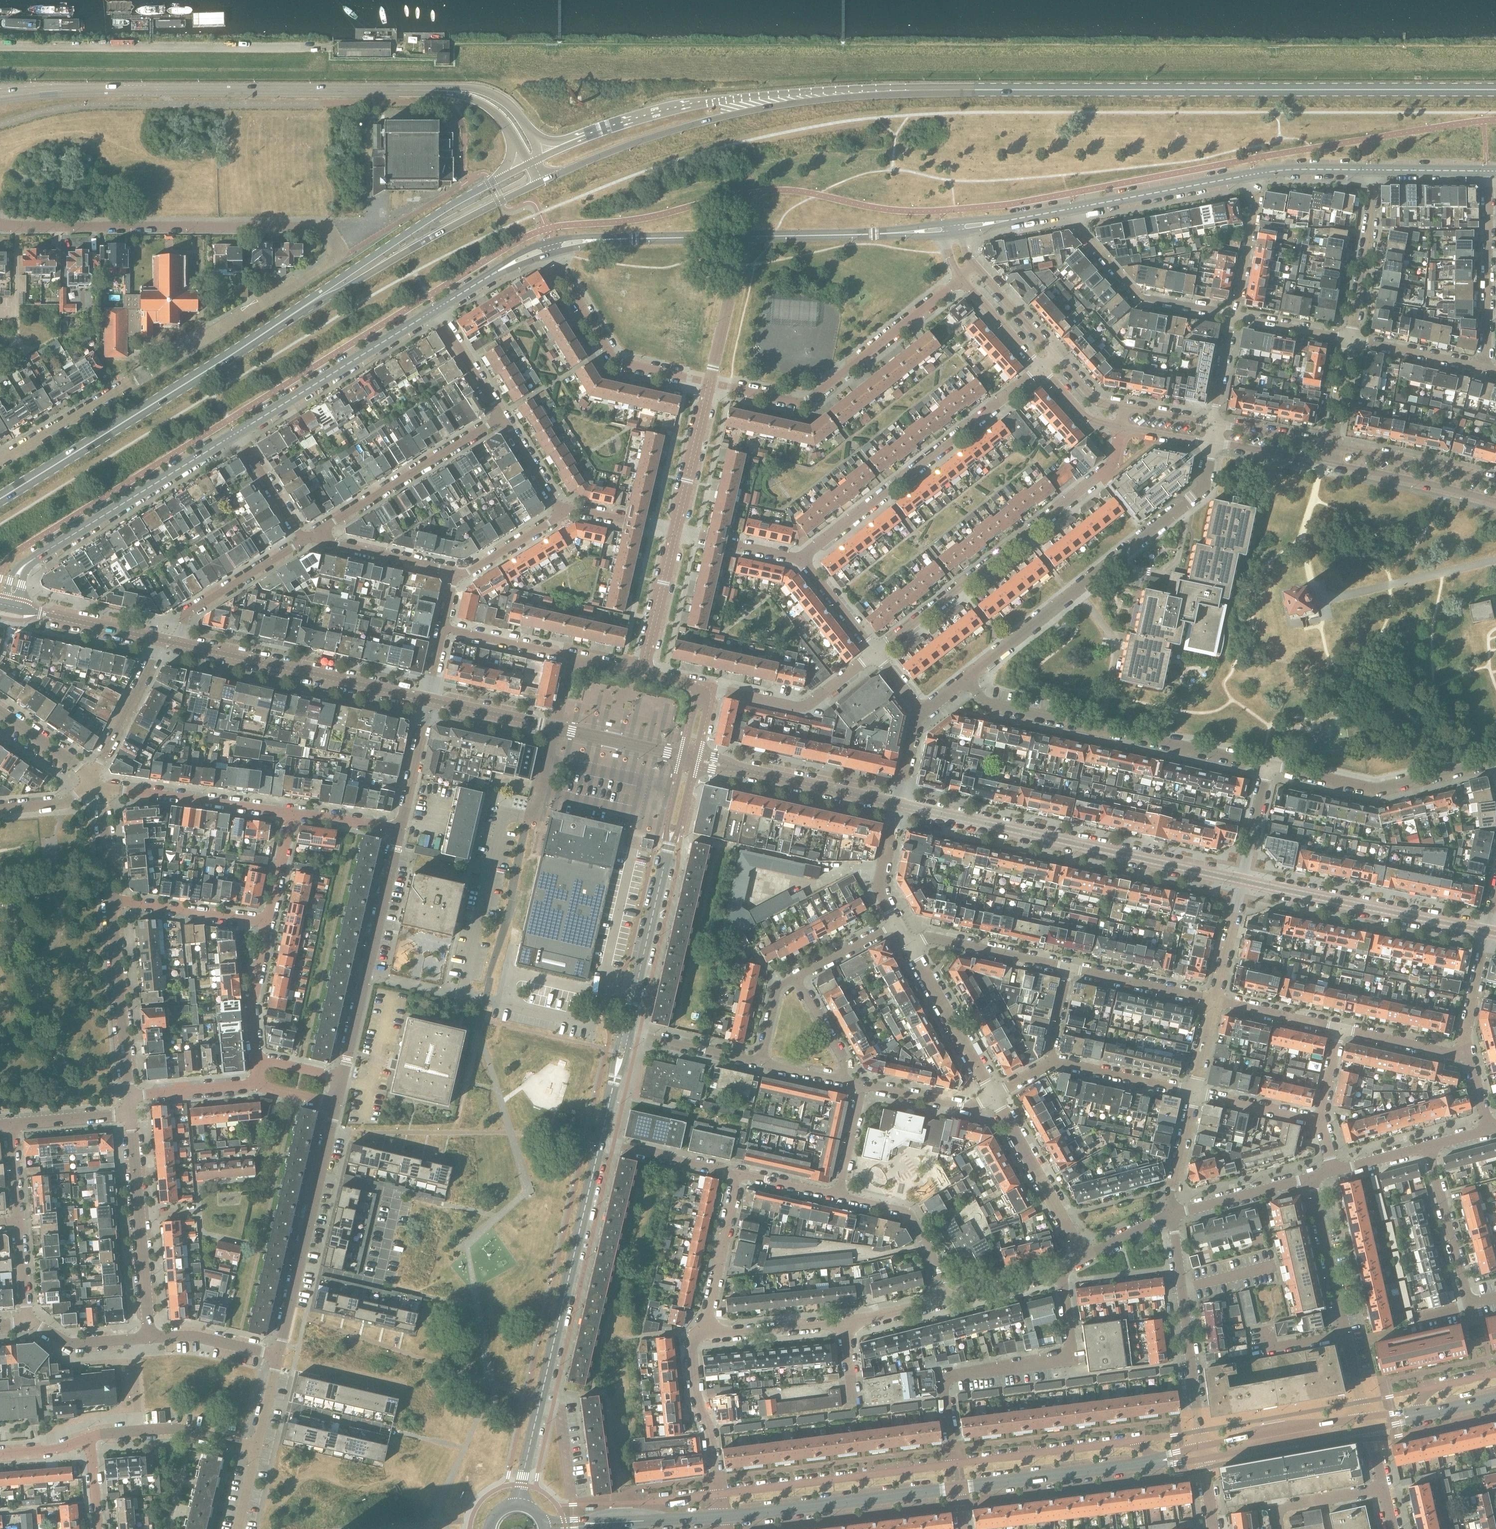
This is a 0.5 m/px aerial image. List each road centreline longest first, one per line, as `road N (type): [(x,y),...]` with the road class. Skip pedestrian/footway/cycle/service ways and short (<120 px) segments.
road 1 (residential): [(0,462),(325,266),(337,247),(327,229),(313,226),(0,224)]
road 2 (tertiary): [(460,92),(54,90)]
road 3 (secondary): [(0,498),(315,299)]
road 4 (tertiary): [(520,1505),(600,1144)]
road 5 (secondary): [(1495,90),(1140,90)]
road 6 (residential): [(1241,880),(895,804)]
road 7 (secondary): [(788,98),(1140,90)]
road 8 (residential): [(875,653),(1111,464),(1121,426)]
road 9 (residential): [(1041,367),(802,560)]
road 10 (residential): [(961,279),(806,401),(709,382)]
road 11 (residential): [(953,1464),(944,1381),(1064,1357),(1071,1348),(1062,1273)]
road 12 (secondary): [(543,181),(617,149),(788,98)]
road 13 (residential): [(278,1355),(337,1104)]
road 14 (secondary): [(788,98),(680,108),(540,158)]
road 15 (secondary): [(315,299),(543,181)]
road 16 (residential): [(343,1078),(400,828)]
road 17 (residential): [(428,700),(180,644)]
road 18 (secondary): [(527,164),(421,223),(315,299)]
road 19 (residential): [(1485,931),(1241,880)]
road 20 (residential): [(1366,1417),(1311,1177)]
road 21 (tertiary): [(32,560),(236,433)]
road 22 (tertiary): [(719,1517),(957,1488)]
road 23 (residential): [(953,1464),(717,1494)]
road 24 (tertiary): [(236,433),(437,309)]
road 25 (residential): [(1172,1215),(1202,1447)]
road 26 (residential): [(1495,760),(1375,789),(1268,765)]
road 27 (residential): [(709,382),(617,361),(555,266),(553,247)]
road 28 (residential): [(149,1337),(131,1115)]
road 29 (residential): [(318,532),(502,417)]
road 30 (residential): [(1155,1462),(1130,1442),(953,1464)]
road 31 (residential): [(1075,591),(1200,492),(1212,443)]
road 32 (residential): [(1233,315),(1140,296),(1082,233),(1077,207)]
road 33 (tertiary): [(744,235),(944,230)]
road 34 (tertiary): [(957,1488),(1155,1462)]
road 35 (residential): [(1482,368),(1488,171)]
road 36 (residential): [(130,1096),(111,902)]
road 37 (residential): [(702,696),(717,690),(800,707),(875,653)]
road 38 (residential): [(292,814),(101,791)]
road 39 (tertiary): [(553,247),(744,235)]
road 40 (residential): [(1085,1258),(992,1095)]
road 41 (residential): [(1428,1147),(1468,1296),(1495,1297)]
road 42 (tertiary): [(1077,207),(1255,175)]
road 43 (tertiary): [(630,1014),(670,840)]
road 44 (residential): [(1268,765),(1100,727)]
road 45 (residential): [(1350,339),(1373,169)]
road 46 (residential): [(992,1095),(909,946)]
road 47 (residential): [(180,644),(186,614),(304,540)]
road 48 (residential): [(895,804),(729,768)]
road 49 (residential): [(944,1300),(933,1253),(911,1215),(837,1194)]
road 50 (tertiary): [(1204,1458),(1370,1428)]
road 51 (residential): [(1331,463),(1495,501)]
road 52 (residential): [(1495,482),(1331,445)]
road 53 (residential): [(703,1334),(691,1346),(717,1494)]
road 54 (tertiary): [(1366,1417),(1202,1447)]
road 55 (residential): [(1069,968),(931,937),(909,946)]
road 56 (residential): [(703,1334),(738,1173)]
road 57 (residential): [(269,921),(111,902)]
road 58 (residential): [(90,779),(157,639)]
road 59 (residential): [(1100,727),(1118,643),(1075,591)]
road 60 (tertiary): [(675,531),(709,382)]
road 61 (tertiary): [(709,382),(744,235)]
road 62 (residential): [(1100,727),(984,701),(965,678)]
road 63 (residential): [(1214,1001),(1069,968)]
road 64 (residential): [(1193,1092),(1049,1062)]
road 65 (residential): [(457,574),(337,545),(318,532)]
road 66 (residential): [(1172,1215),(1311,1177)]
road 67 (tertiary): [(646,672),(675,531)]
road 68 (residential): [(703,1334),(845,1321)]
road 69 (residential): [(1233,315),(1255,175)]
road 70 (residential): [(738,1173),(600,1144)]
road 71 (residential): [(256,1060),(252,1006),(269,921)]
road 72 (residential): [(965,678),(1075,591)]
road 73 (residential): [(1482,368),(1350,339)]
road 74 (residential): [(992,1095),(967,1107),(862,1085)]
road 75 (residential): [(761,1062),(631,1034)]
road 76 (residential): [(267,1402),(396,1432)]
road 77 (residential): [(572,657),(443,628)]
road 78 (tertiary): [(437,309),(553,247)]
road 79 (residential): [(278,1355),(194,1336),(149,1337)]
road 80 (residential): [(400,828),(428,700)]
road 81 (residential): [(802,560),(675,531)]
road 82 (residential): [(1320,1120),(1193,1092)]
road 83 (residential): [(555,728),(428,700)]
road 84 (residential): [(682,756),(555,728)]
road 85 (residential): [(1340,1028),(1214,1001)]
road 86 (residential): [(1467,1049),(1340,1028)]
road 87 (residential): [(257,1085),(130,1096)]
road 88 (residential): [(304,540),(236,433)]
road 89 (residential): [(502,417),(437,309)]
road 90 (residential): [(1172,1215),(1169,1192),(1193,1092)]
road 91 (residential): [(896,923),(880,892),(895,804)]
road 92 (residential): [(1214,1001),(1241,880)]
road 93 (residential): [(1057,357),(974,266)]
road 94 (residential): [(457,574),(562,510)]
road 95 (residential): [(257,1447),(175,1428),(138,1431)]
road 96 (residential): [(944,1300),(1062,1273)]
road 97 (residential): [(1212,443),(1331,463)]
road 98 (residential): [(11,1125),(131,1115)]
road 99 (residential): [(157,639),(40,613)]
road 100 (residential): [(1467,1049),(1485,931)]

